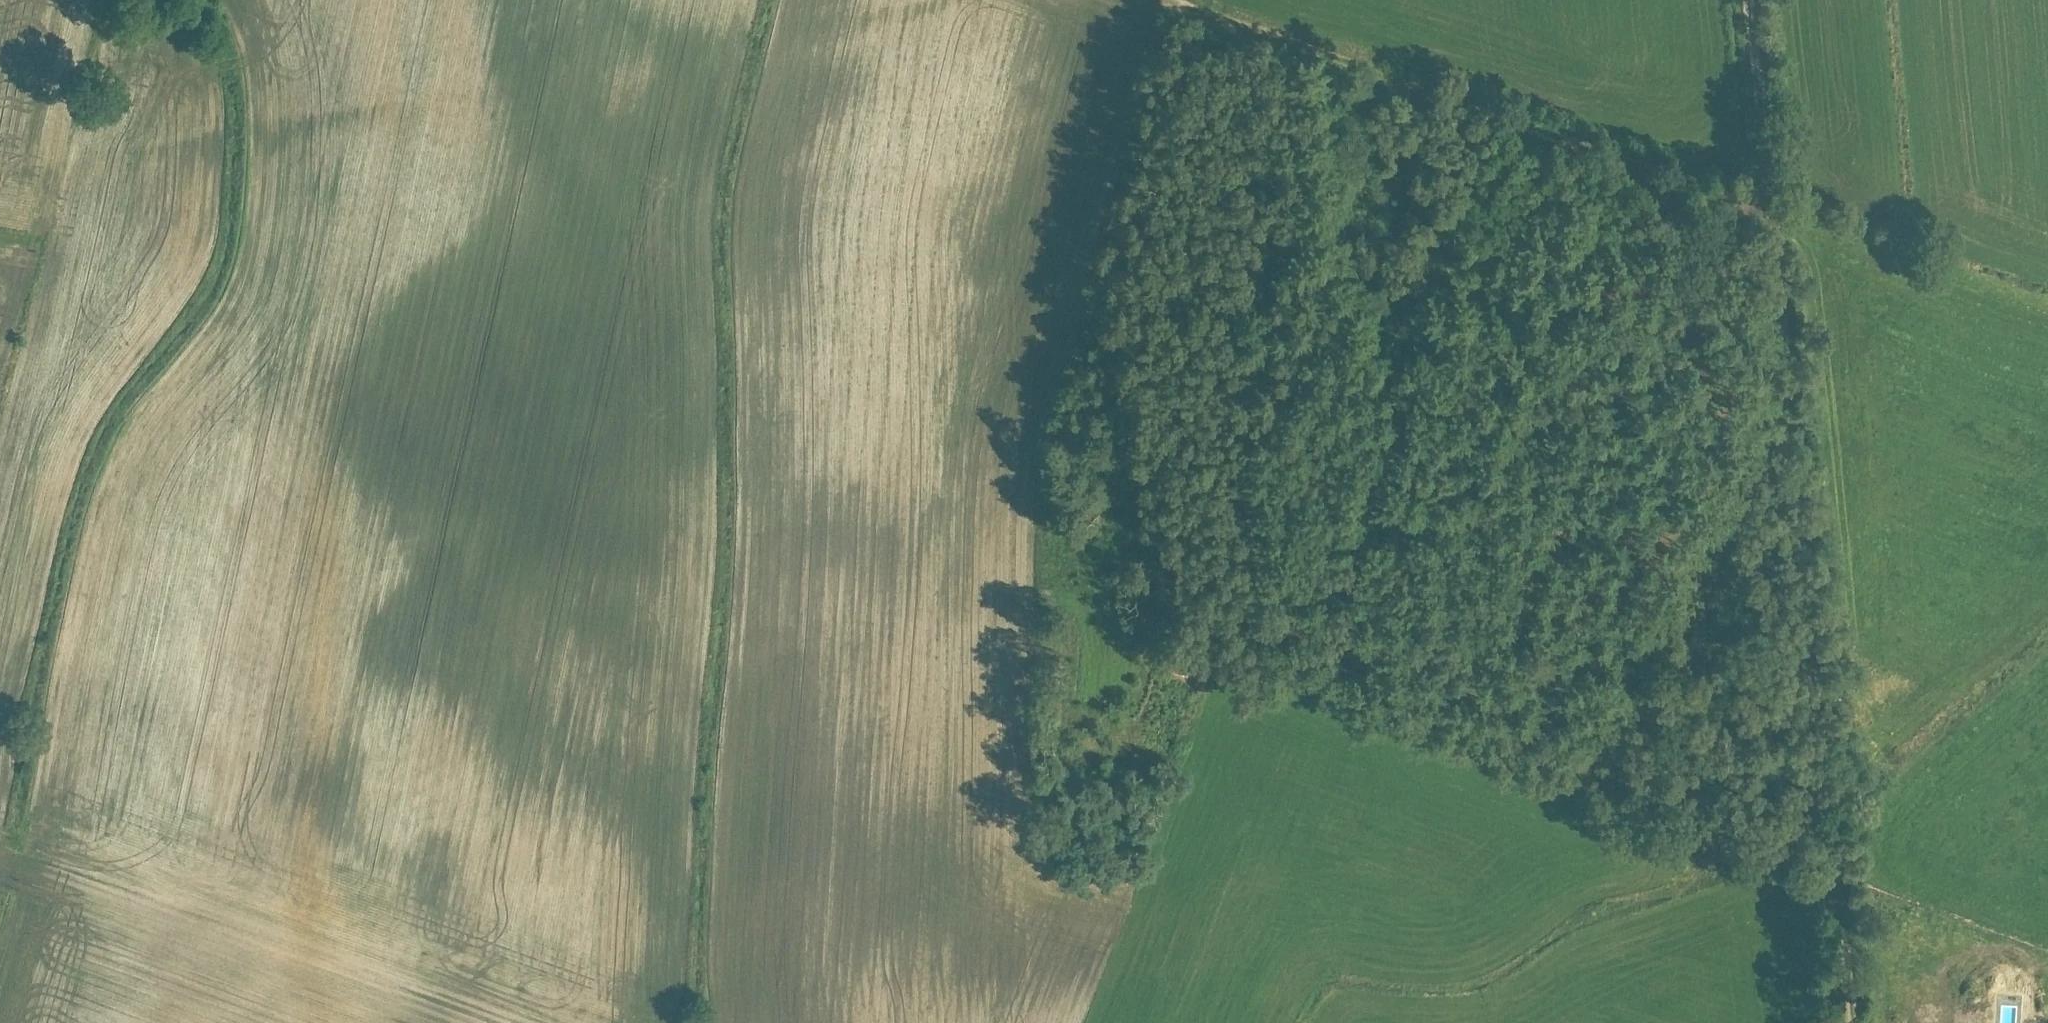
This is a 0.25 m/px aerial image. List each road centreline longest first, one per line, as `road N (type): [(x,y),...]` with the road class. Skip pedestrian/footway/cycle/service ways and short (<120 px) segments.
road 1 (track): [(1750,0),(1853,1022)]

